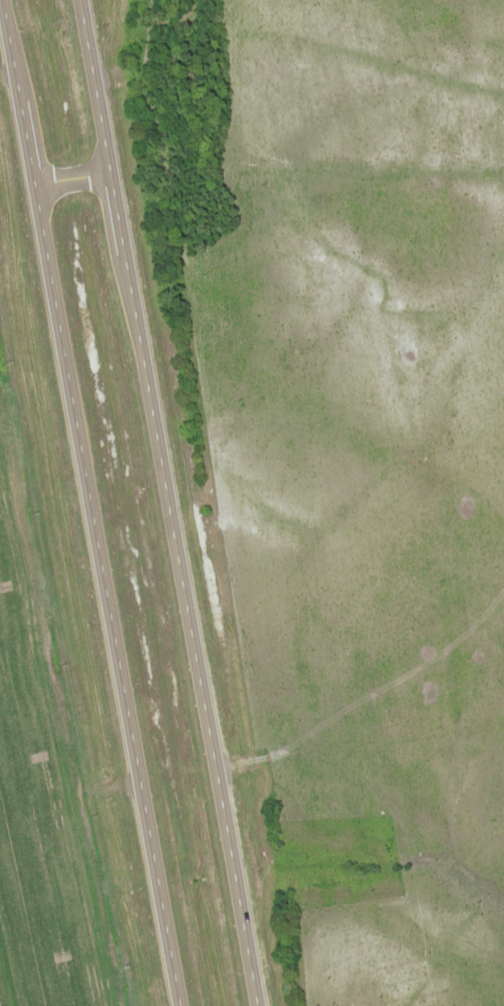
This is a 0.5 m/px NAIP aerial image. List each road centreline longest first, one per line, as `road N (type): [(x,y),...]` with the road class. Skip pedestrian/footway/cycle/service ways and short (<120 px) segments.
road 1 (trunk): [(34,186),(179,1005)]
road 2 (trunk): [(258,1005),(126,255)]
road 3 (trunk): [(111,173),(81,0)]

